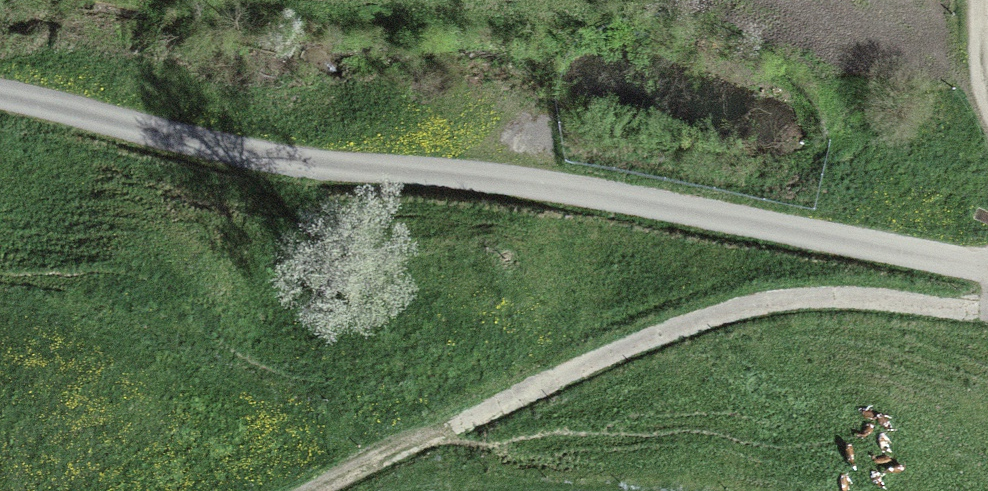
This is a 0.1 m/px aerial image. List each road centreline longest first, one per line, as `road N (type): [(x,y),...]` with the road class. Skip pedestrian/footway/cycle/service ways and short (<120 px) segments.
road 1 (unclassified): [(0,96),(263,158),(537,186),(987,267)]
road 2 (track): [(987,310),(816,298),(719,314),(309,490)]

